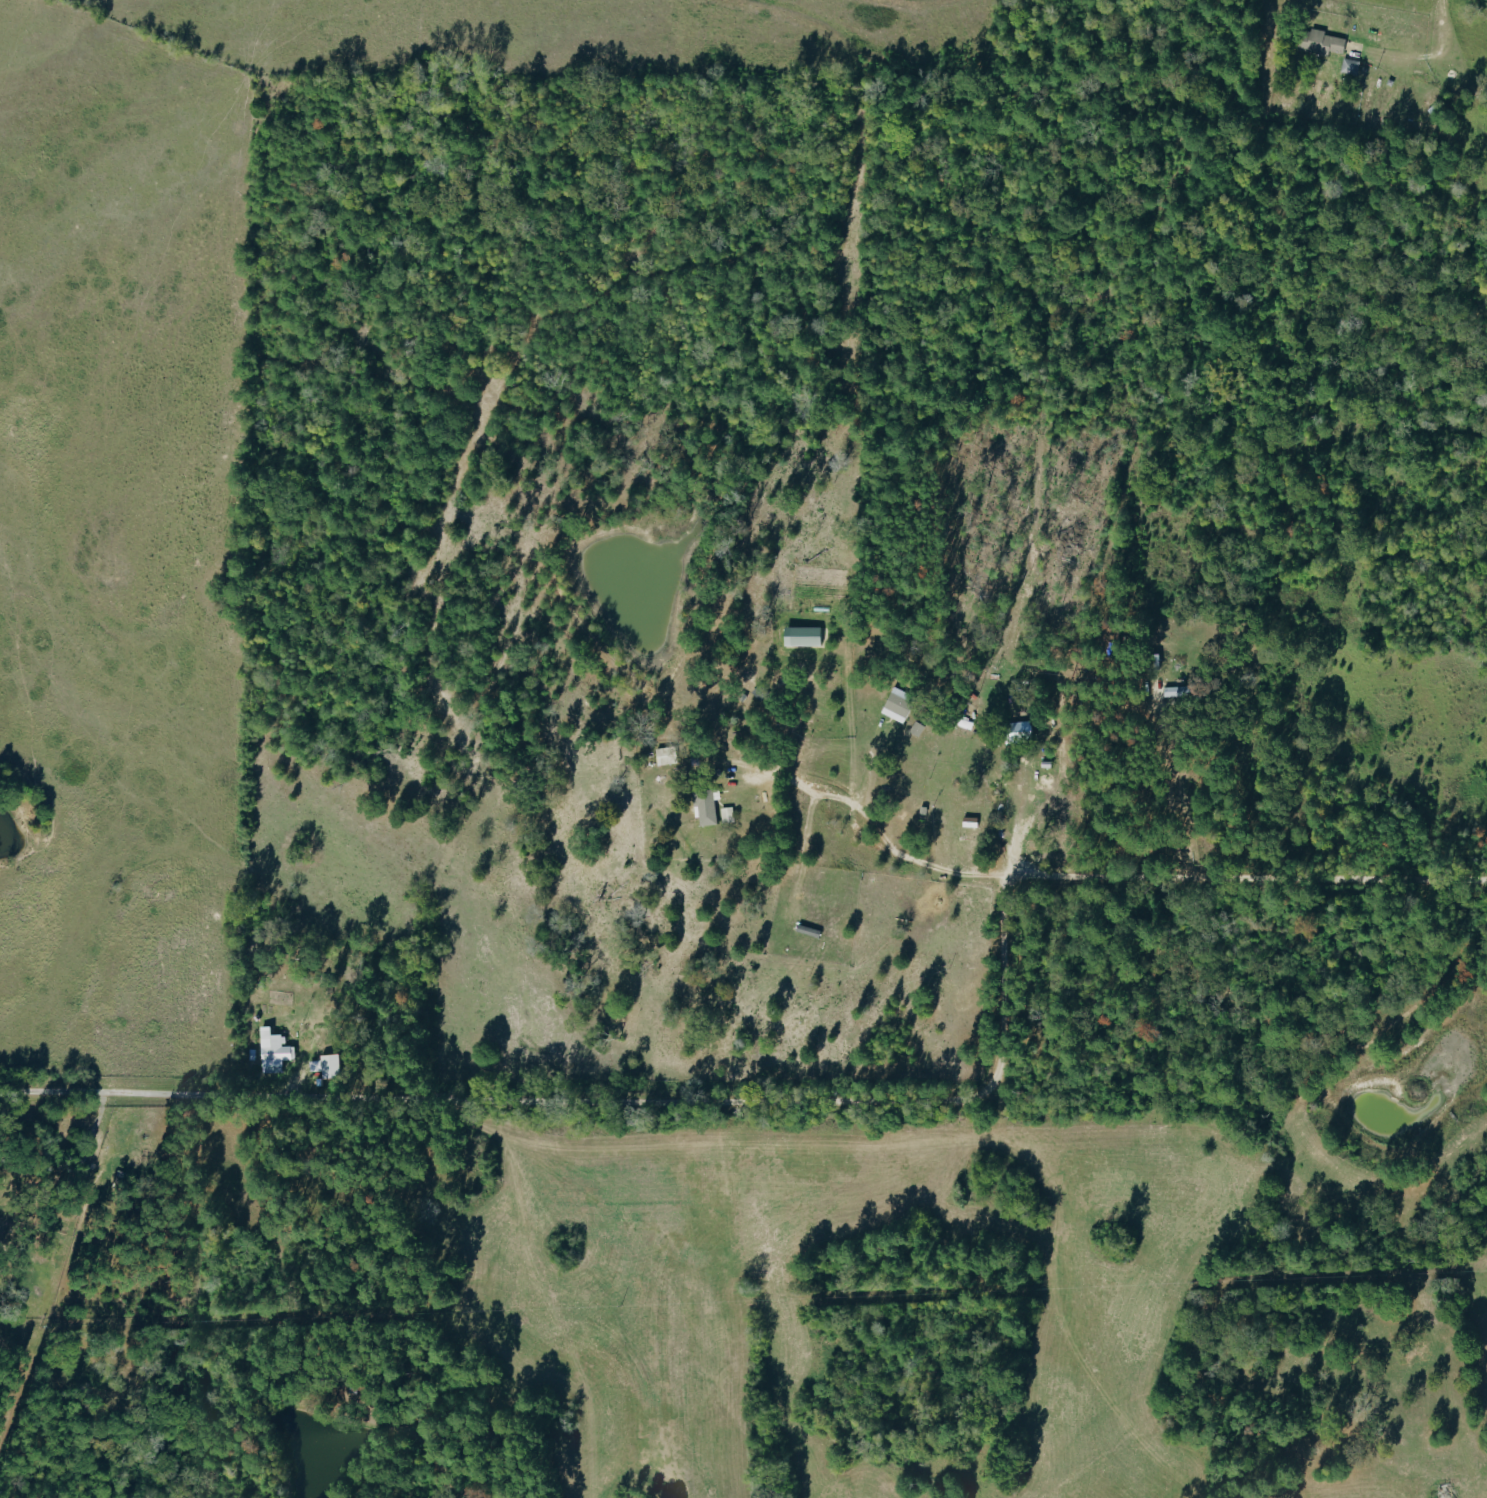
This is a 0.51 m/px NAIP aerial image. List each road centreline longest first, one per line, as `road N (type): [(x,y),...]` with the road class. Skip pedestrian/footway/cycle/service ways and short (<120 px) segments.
road 1 (residential): [(0,1101),(1006,1090),(1004,875),(1486,880)]

